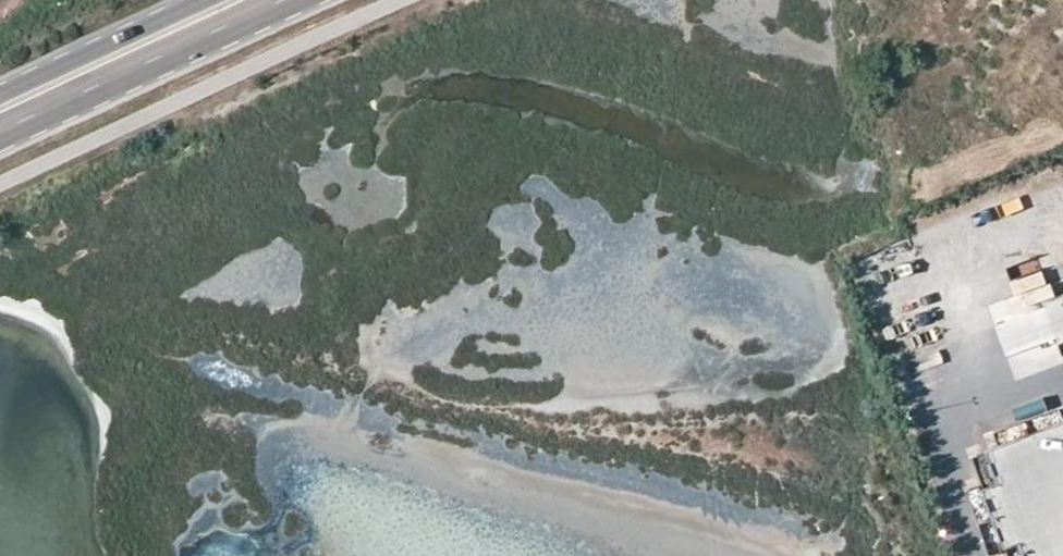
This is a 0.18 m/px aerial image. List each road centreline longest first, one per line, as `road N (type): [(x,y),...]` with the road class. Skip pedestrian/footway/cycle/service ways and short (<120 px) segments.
road 1 (primary): [(0,132),(284,0)]
road 2 (primary): [(210,0),(0,100)]

